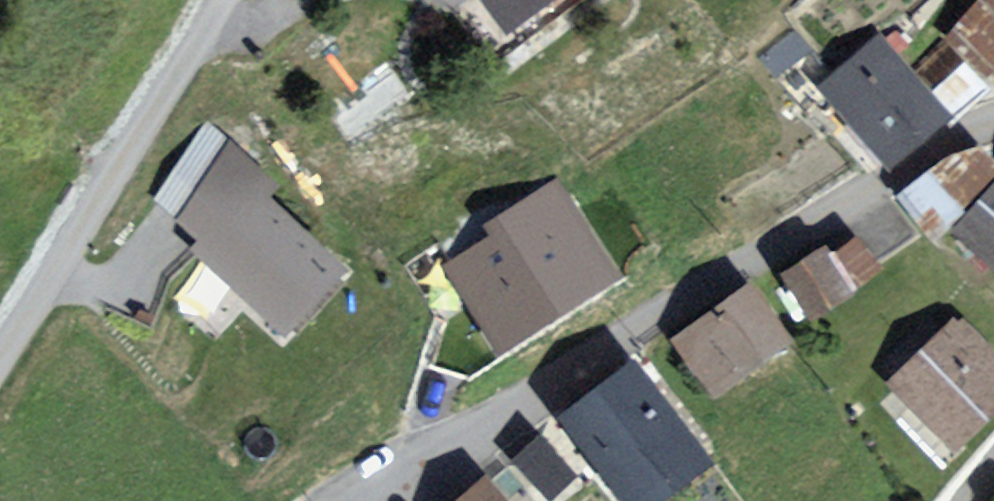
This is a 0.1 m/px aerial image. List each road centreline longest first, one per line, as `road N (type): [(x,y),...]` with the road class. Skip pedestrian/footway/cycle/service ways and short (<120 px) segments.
road 1 (unclassified): [(362,500),(542,398),(888,178),(993,124)]
road 2 (unclassified): [(225,0),(0,358)]

